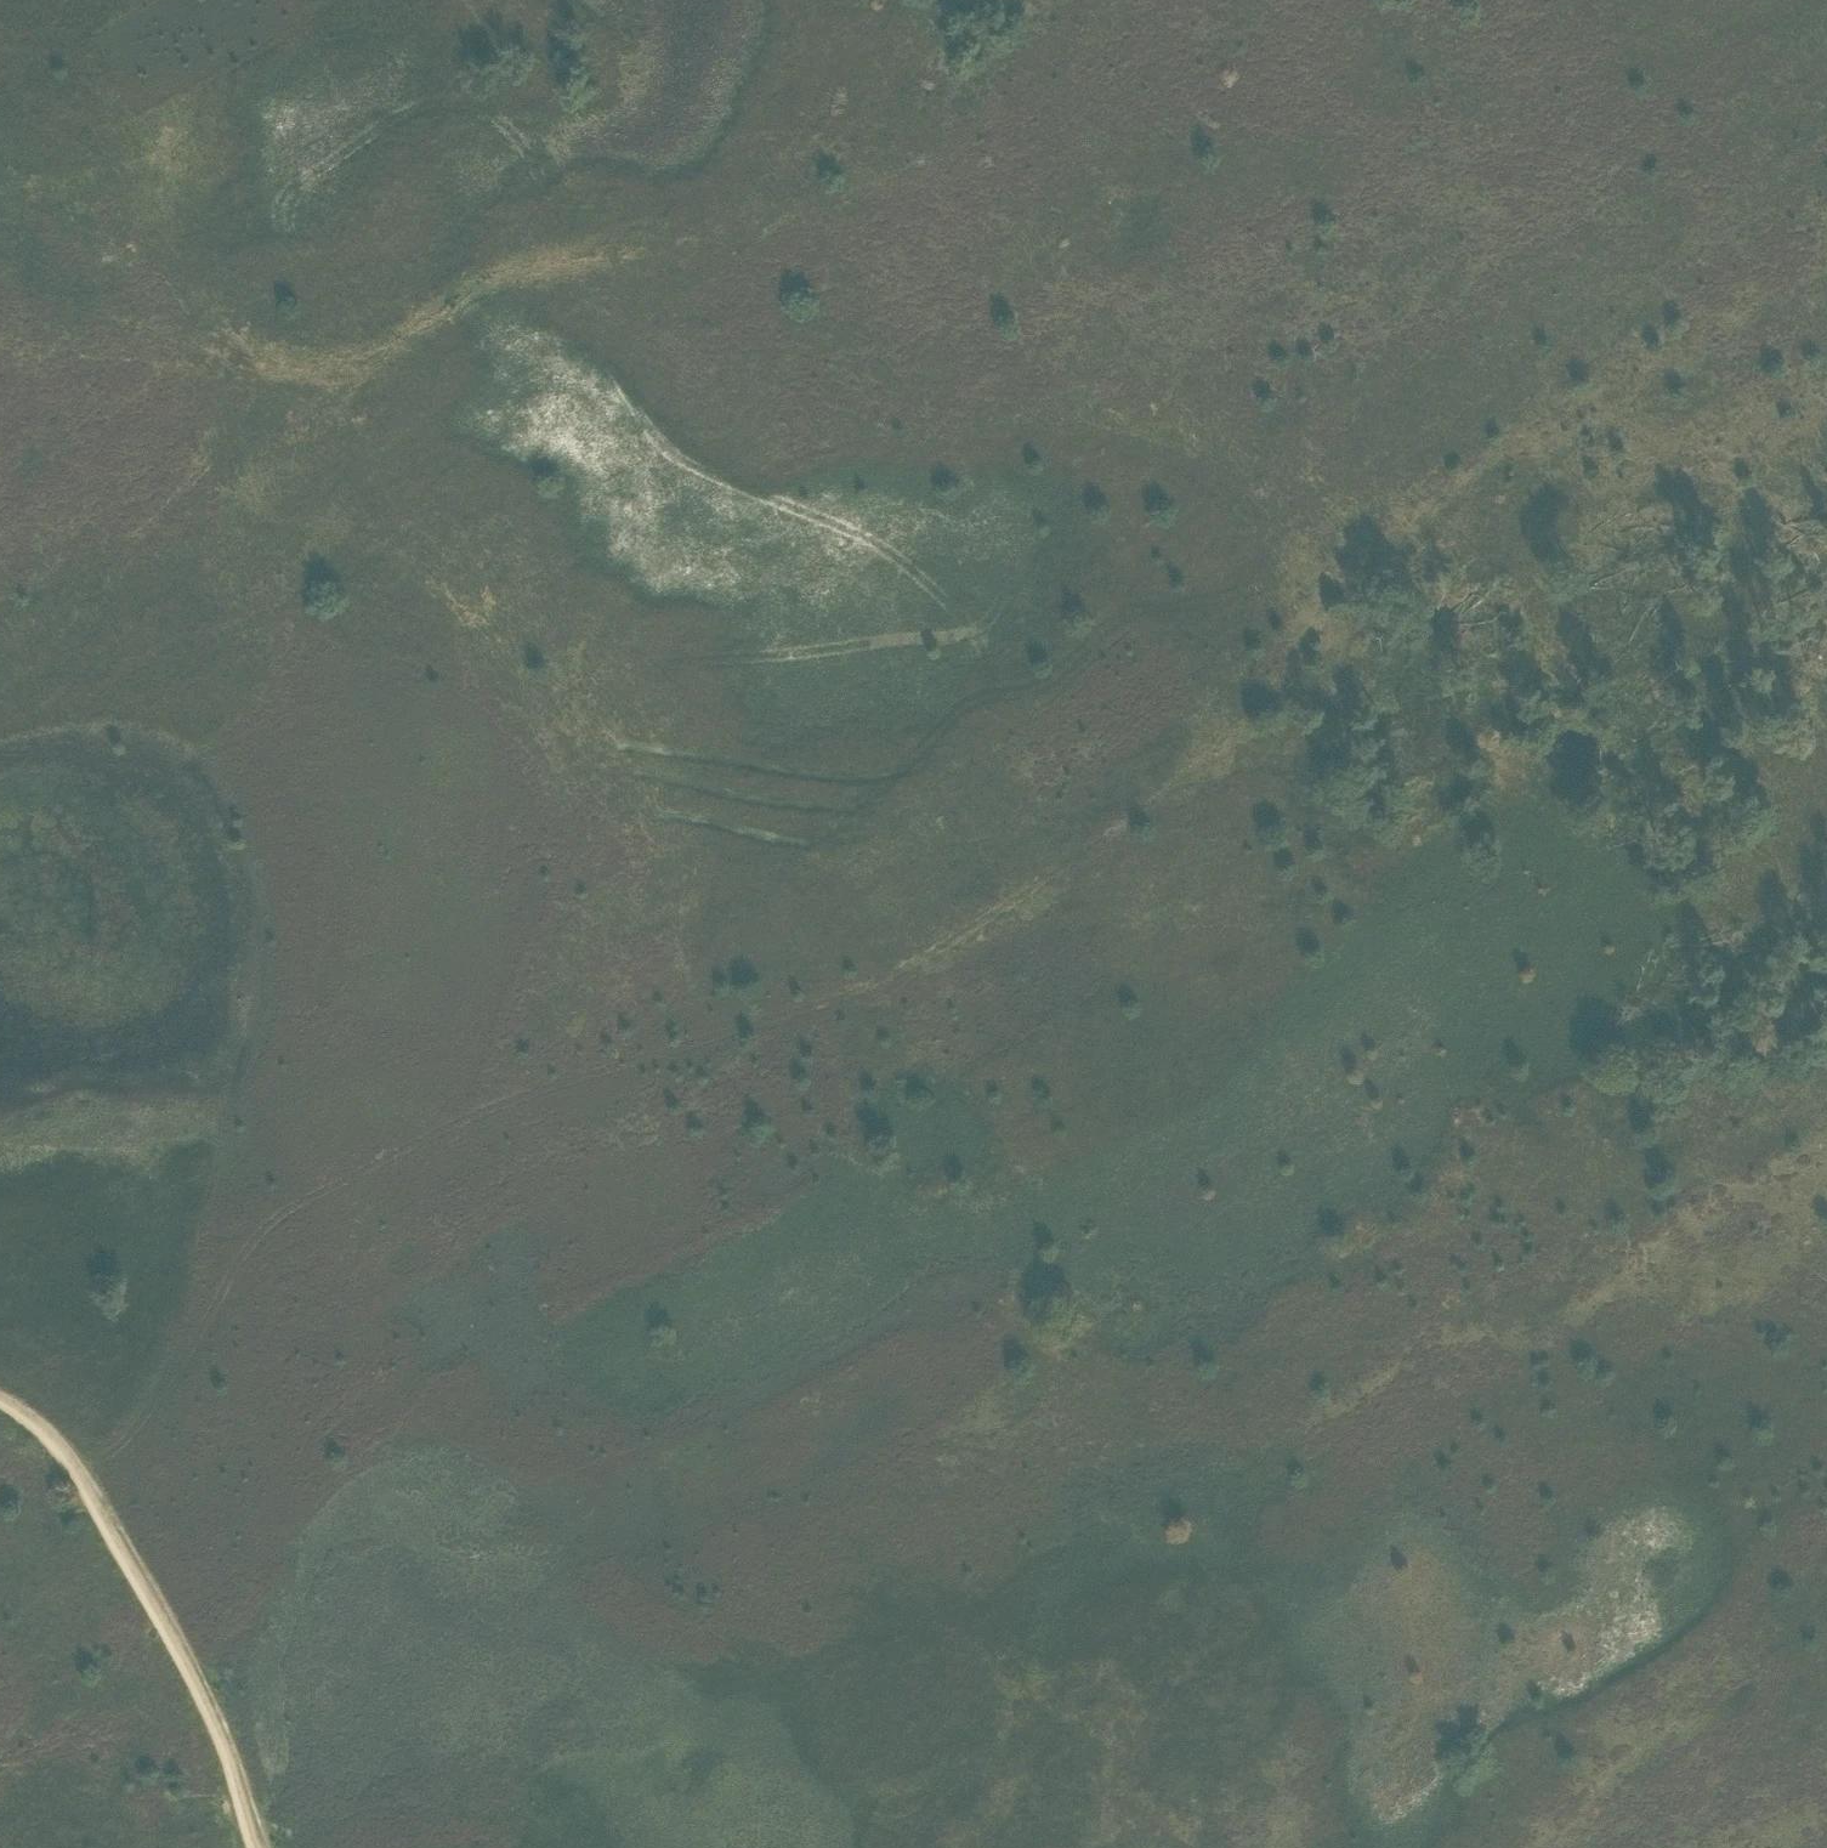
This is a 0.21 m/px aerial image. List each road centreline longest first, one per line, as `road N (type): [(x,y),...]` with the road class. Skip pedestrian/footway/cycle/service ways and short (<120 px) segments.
road 1 (track): [(0,1397),(72,1458),(123,1541),(191,1663),(263,1847)]

